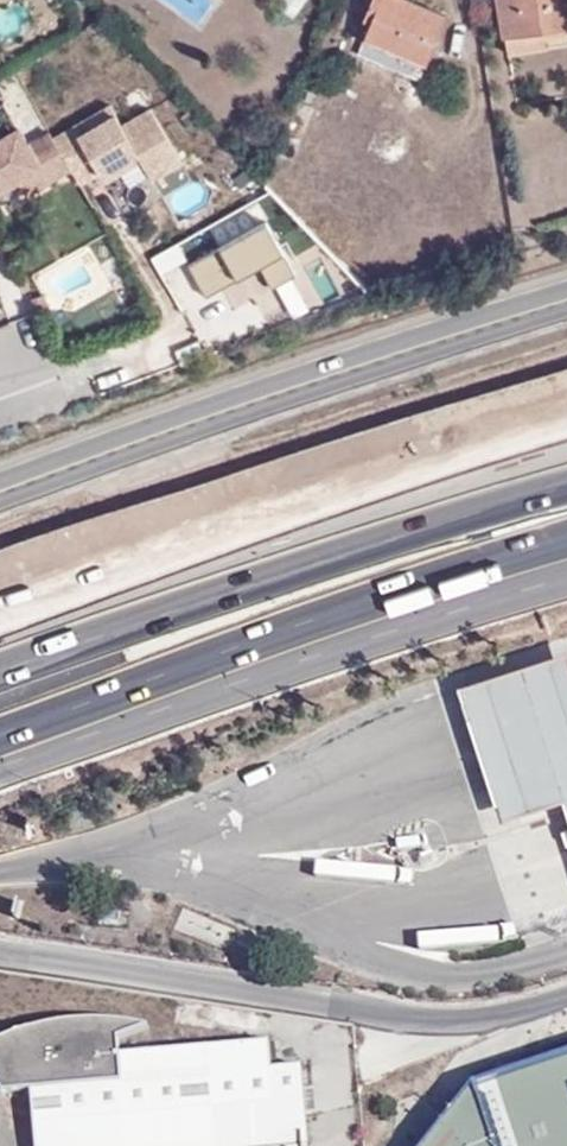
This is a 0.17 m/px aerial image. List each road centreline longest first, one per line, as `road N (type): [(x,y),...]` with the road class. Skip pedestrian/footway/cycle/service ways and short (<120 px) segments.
road 1 (motorway): [(566,466),(431,506),(0,662)]
road 2 (primary): [(566,302),(151,436),(0,495)]
road 3 (unclassified): [(0,952),(475,1023),(566,993)]
road 4 (motorway): [(119,688),(566,532)]
road 5 (motorway): [(0,746),(119,688)]
road 6 (motorway): [(0,734),(119,688)]

